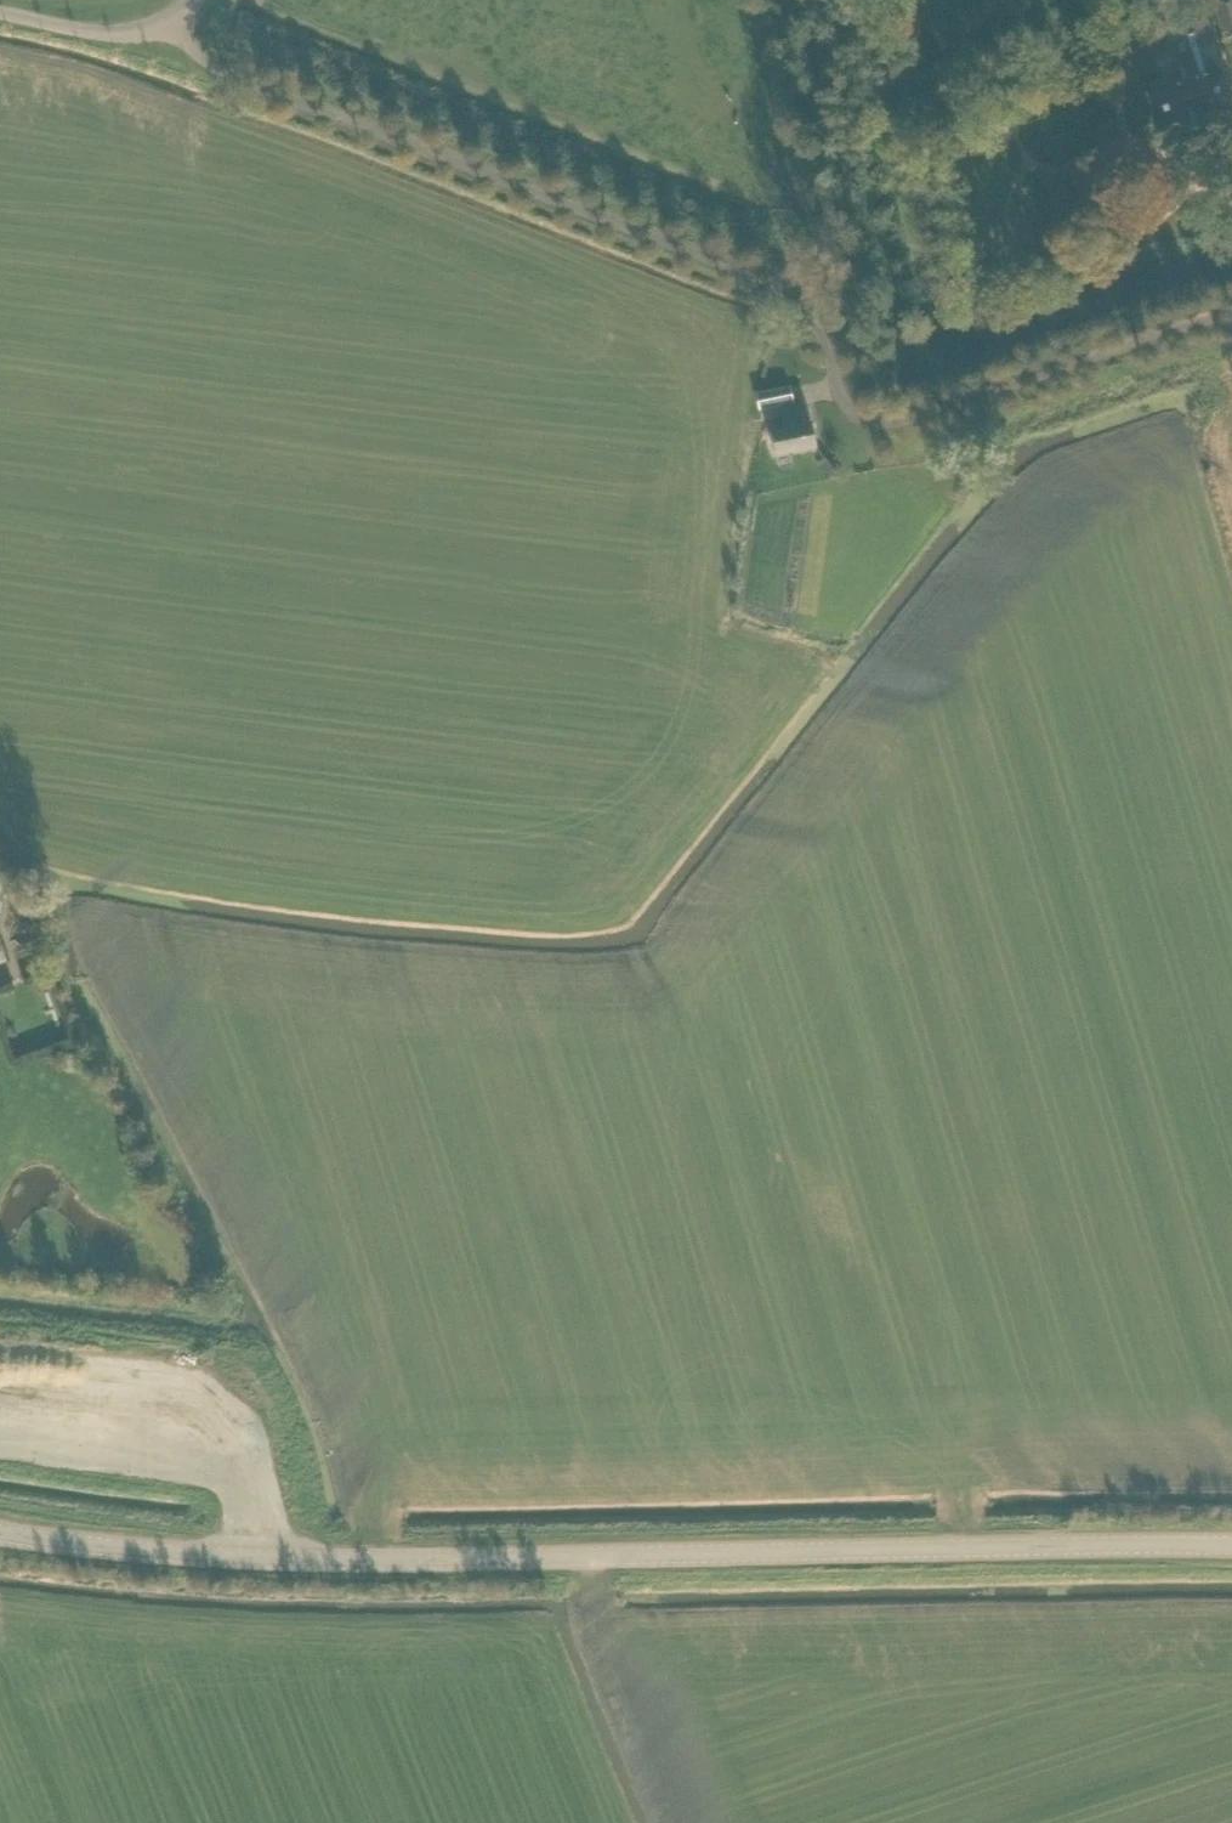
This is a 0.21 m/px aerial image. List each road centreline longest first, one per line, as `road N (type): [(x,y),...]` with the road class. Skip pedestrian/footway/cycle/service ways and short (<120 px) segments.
road 1 (secondary): [(1231,1548),(280,1561),(0,1533)]
road 2 (unclassified): [(171,22),(213,67),(788,296),(810,320),(839,398),(870,421),(900,423),(1231,317)]
road 3 (unclassified): [(0,14),(99,35),(147,33),(171,22)]

